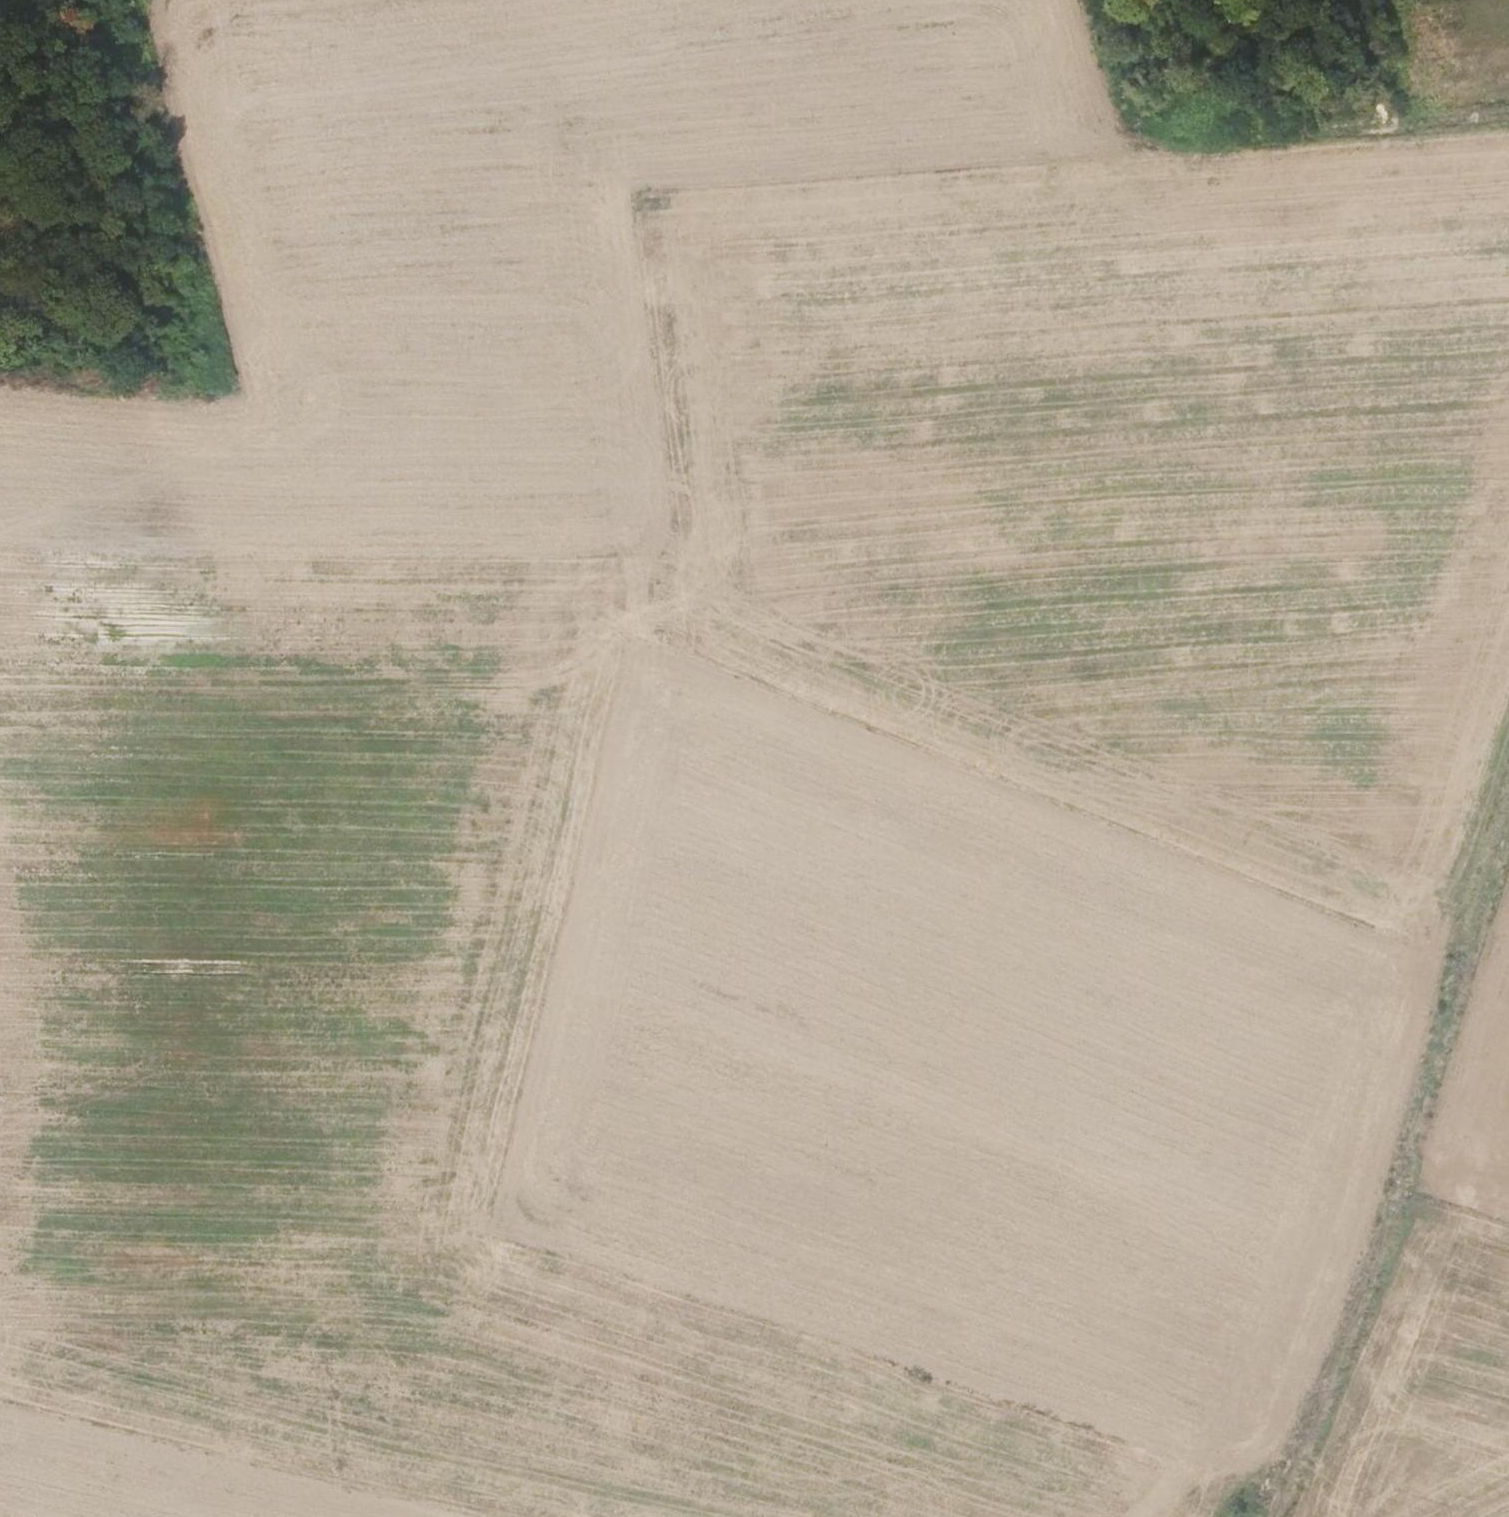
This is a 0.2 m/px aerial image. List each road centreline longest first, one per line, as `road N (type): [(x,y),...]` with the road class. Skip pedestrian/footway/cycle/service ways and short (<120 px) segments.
road 1 (track): [(1274,1516),(1424,1114),(1508,845)]
road 2 (track): [(1124,143),(1256,156),(1508,131)]

